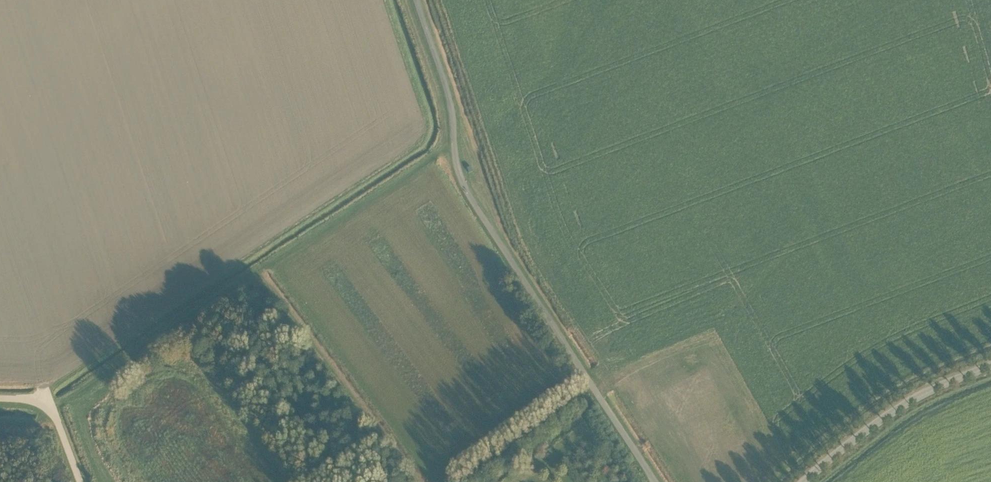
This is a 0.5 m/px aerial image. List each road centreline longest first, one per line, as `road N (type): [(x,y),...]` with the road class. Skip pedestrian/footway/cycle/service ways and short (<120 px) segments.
road 1 (unclassified): [(655,481),(468,198),(413,0)]
road 2 (unclassified): [(804,481),(913,401),(990,367)]

